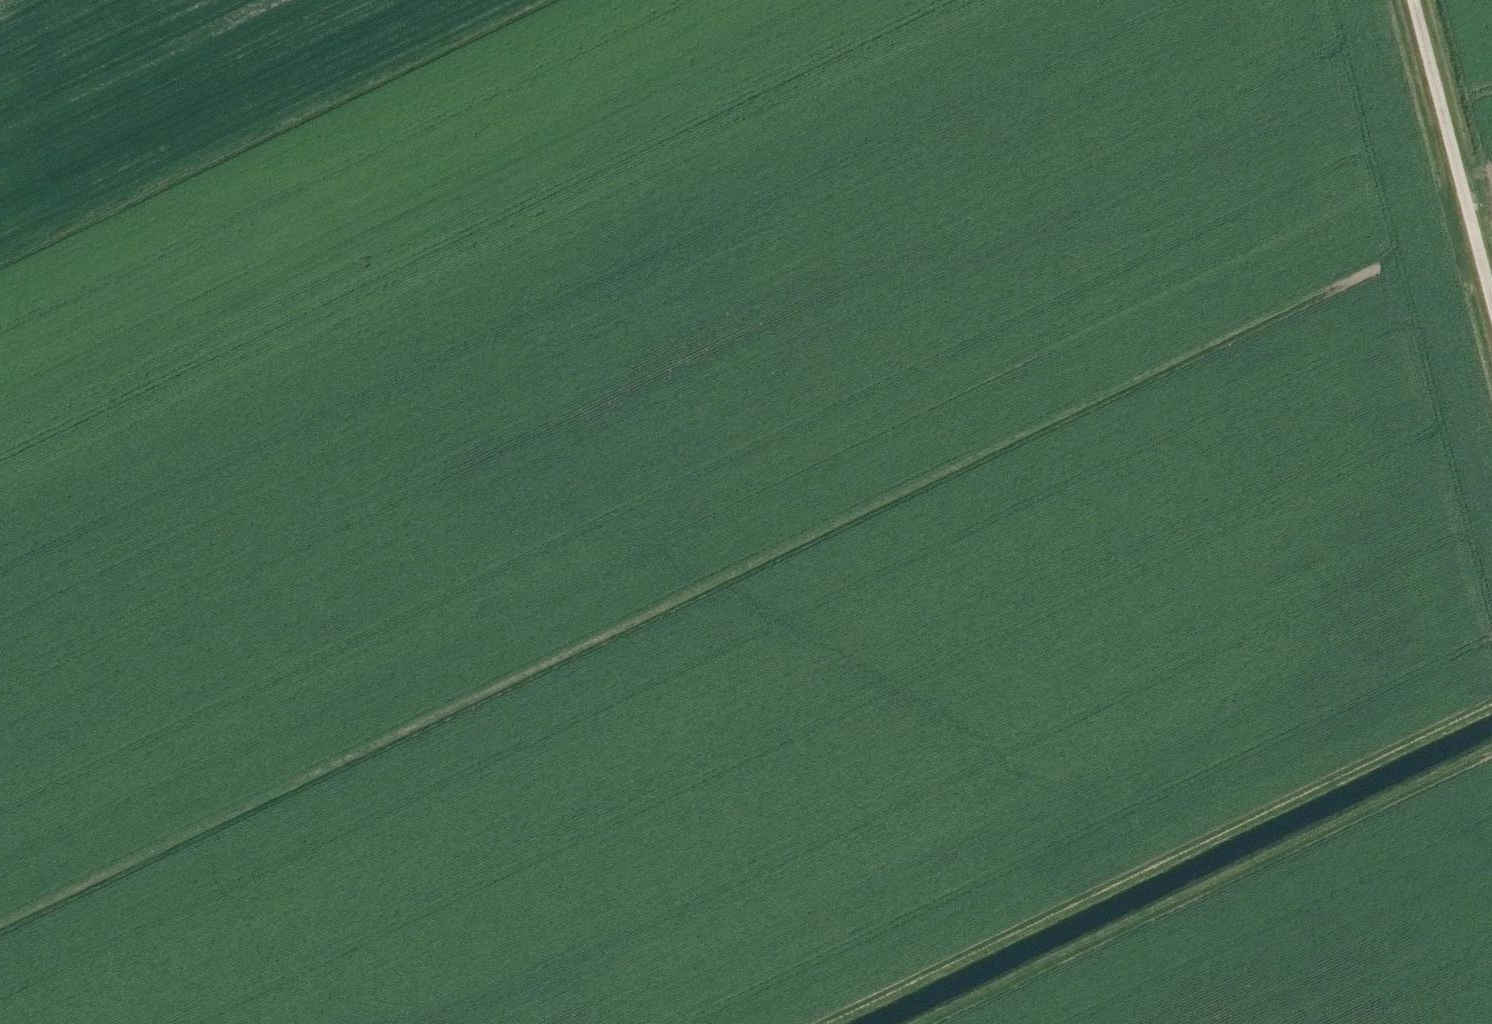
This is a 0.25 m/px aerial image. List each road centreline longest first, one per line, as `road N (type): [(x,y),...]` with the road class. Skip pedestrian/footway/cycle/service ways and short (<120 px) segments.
road 1 (unclassified): [(1491,295),(1414,0)]

